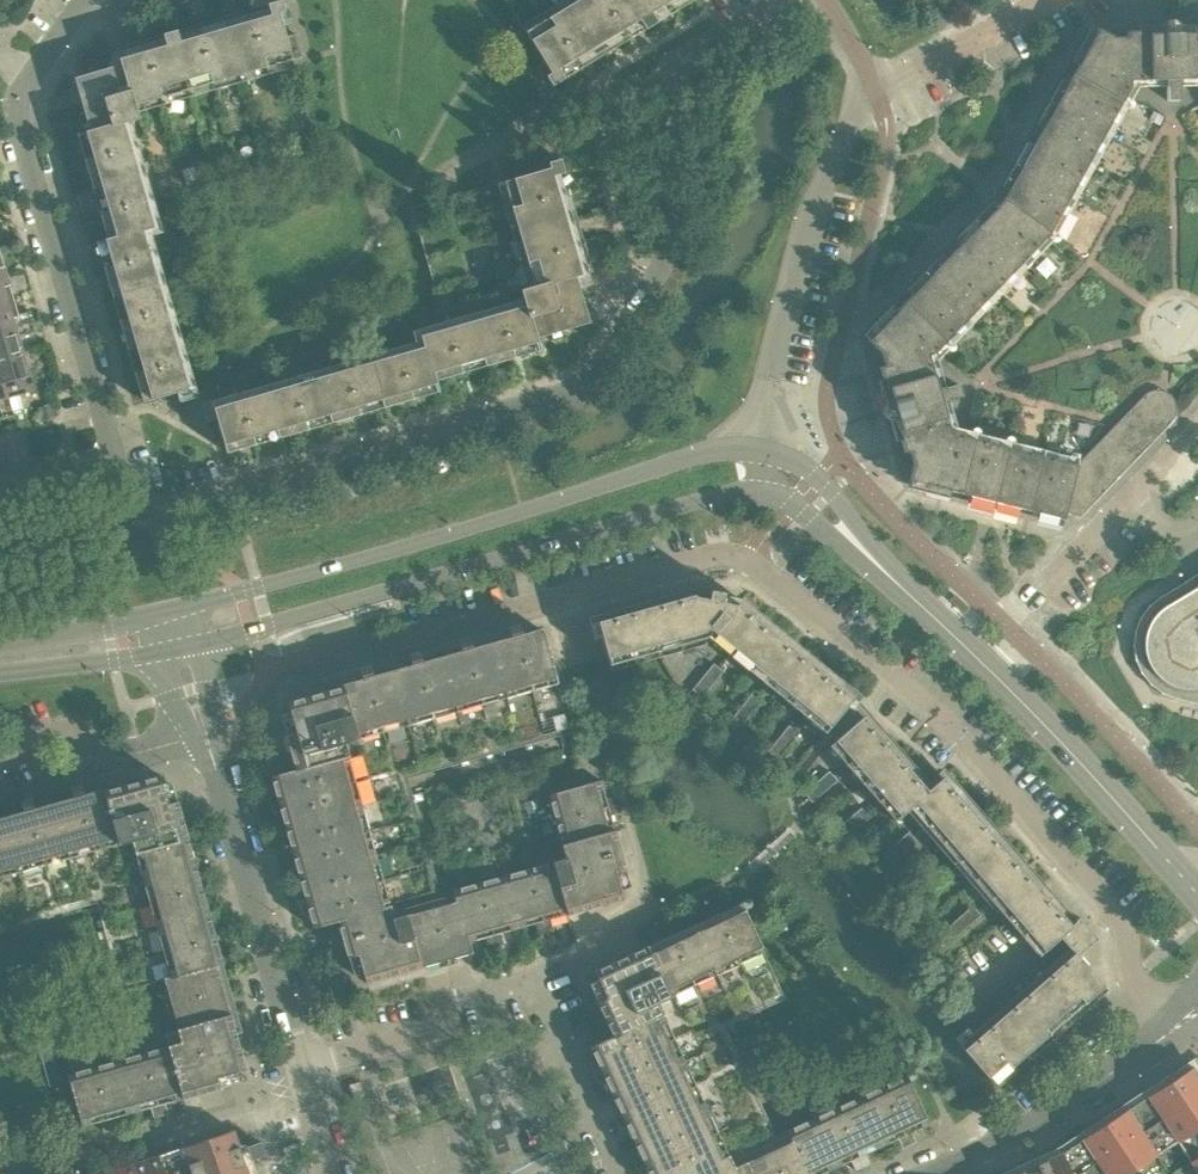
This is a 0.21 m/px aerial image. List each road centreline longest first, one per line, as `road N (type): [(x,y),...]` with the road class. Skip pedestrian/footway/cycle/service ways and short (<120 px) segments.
road 1 (residential): [(1177,1028),(1125,967),(1122,924),(955,731),(748,559),(718,552),(319,659)]
road 2 (residential): [(116,460),(132,498),(157,511),(584,387),(668,252),(667,87),(680,58),(779,0)]
road 3 (tertiary): [(763,450),(707,451),(166,611)]
road 4 (tertiary): [(177,651),(665,510),(757,492)]
road 5 (tertiary): [(1197,895),(1043,723),(918,601)]
road 6 (residential): [(19,96),(17,119),(116,460)]
road 7 (residential): [(302,1068),(205,734)]
road 8 (residential): [(871,89),(803,231),(763,410)]
road 9 (residential): [(1177,1028),(1044,1115),(928,1173)]
road 10 (residential): [(1026,604),(1197,426)]
road 11 (tertiary): [(918,601),(820,478),(763,450)]
road 12 (residential): [(0,757),(55,731),(84,734),(121,754),(205,734)]
road 13 (residential): [(1049,0),(871,89)]
road 14 (tertiary): [(757,492),(795,505),(918,601)]
road 15 (tertiary): [(0,674),(177,651)]
road 16 (residential): [(302,1068),(443,1027),(445,1004)]
road 17 (tertiary): [(166,611),(0,642)]
road 18 (residential): [(445,1004),(526,982),(554,1039)]

